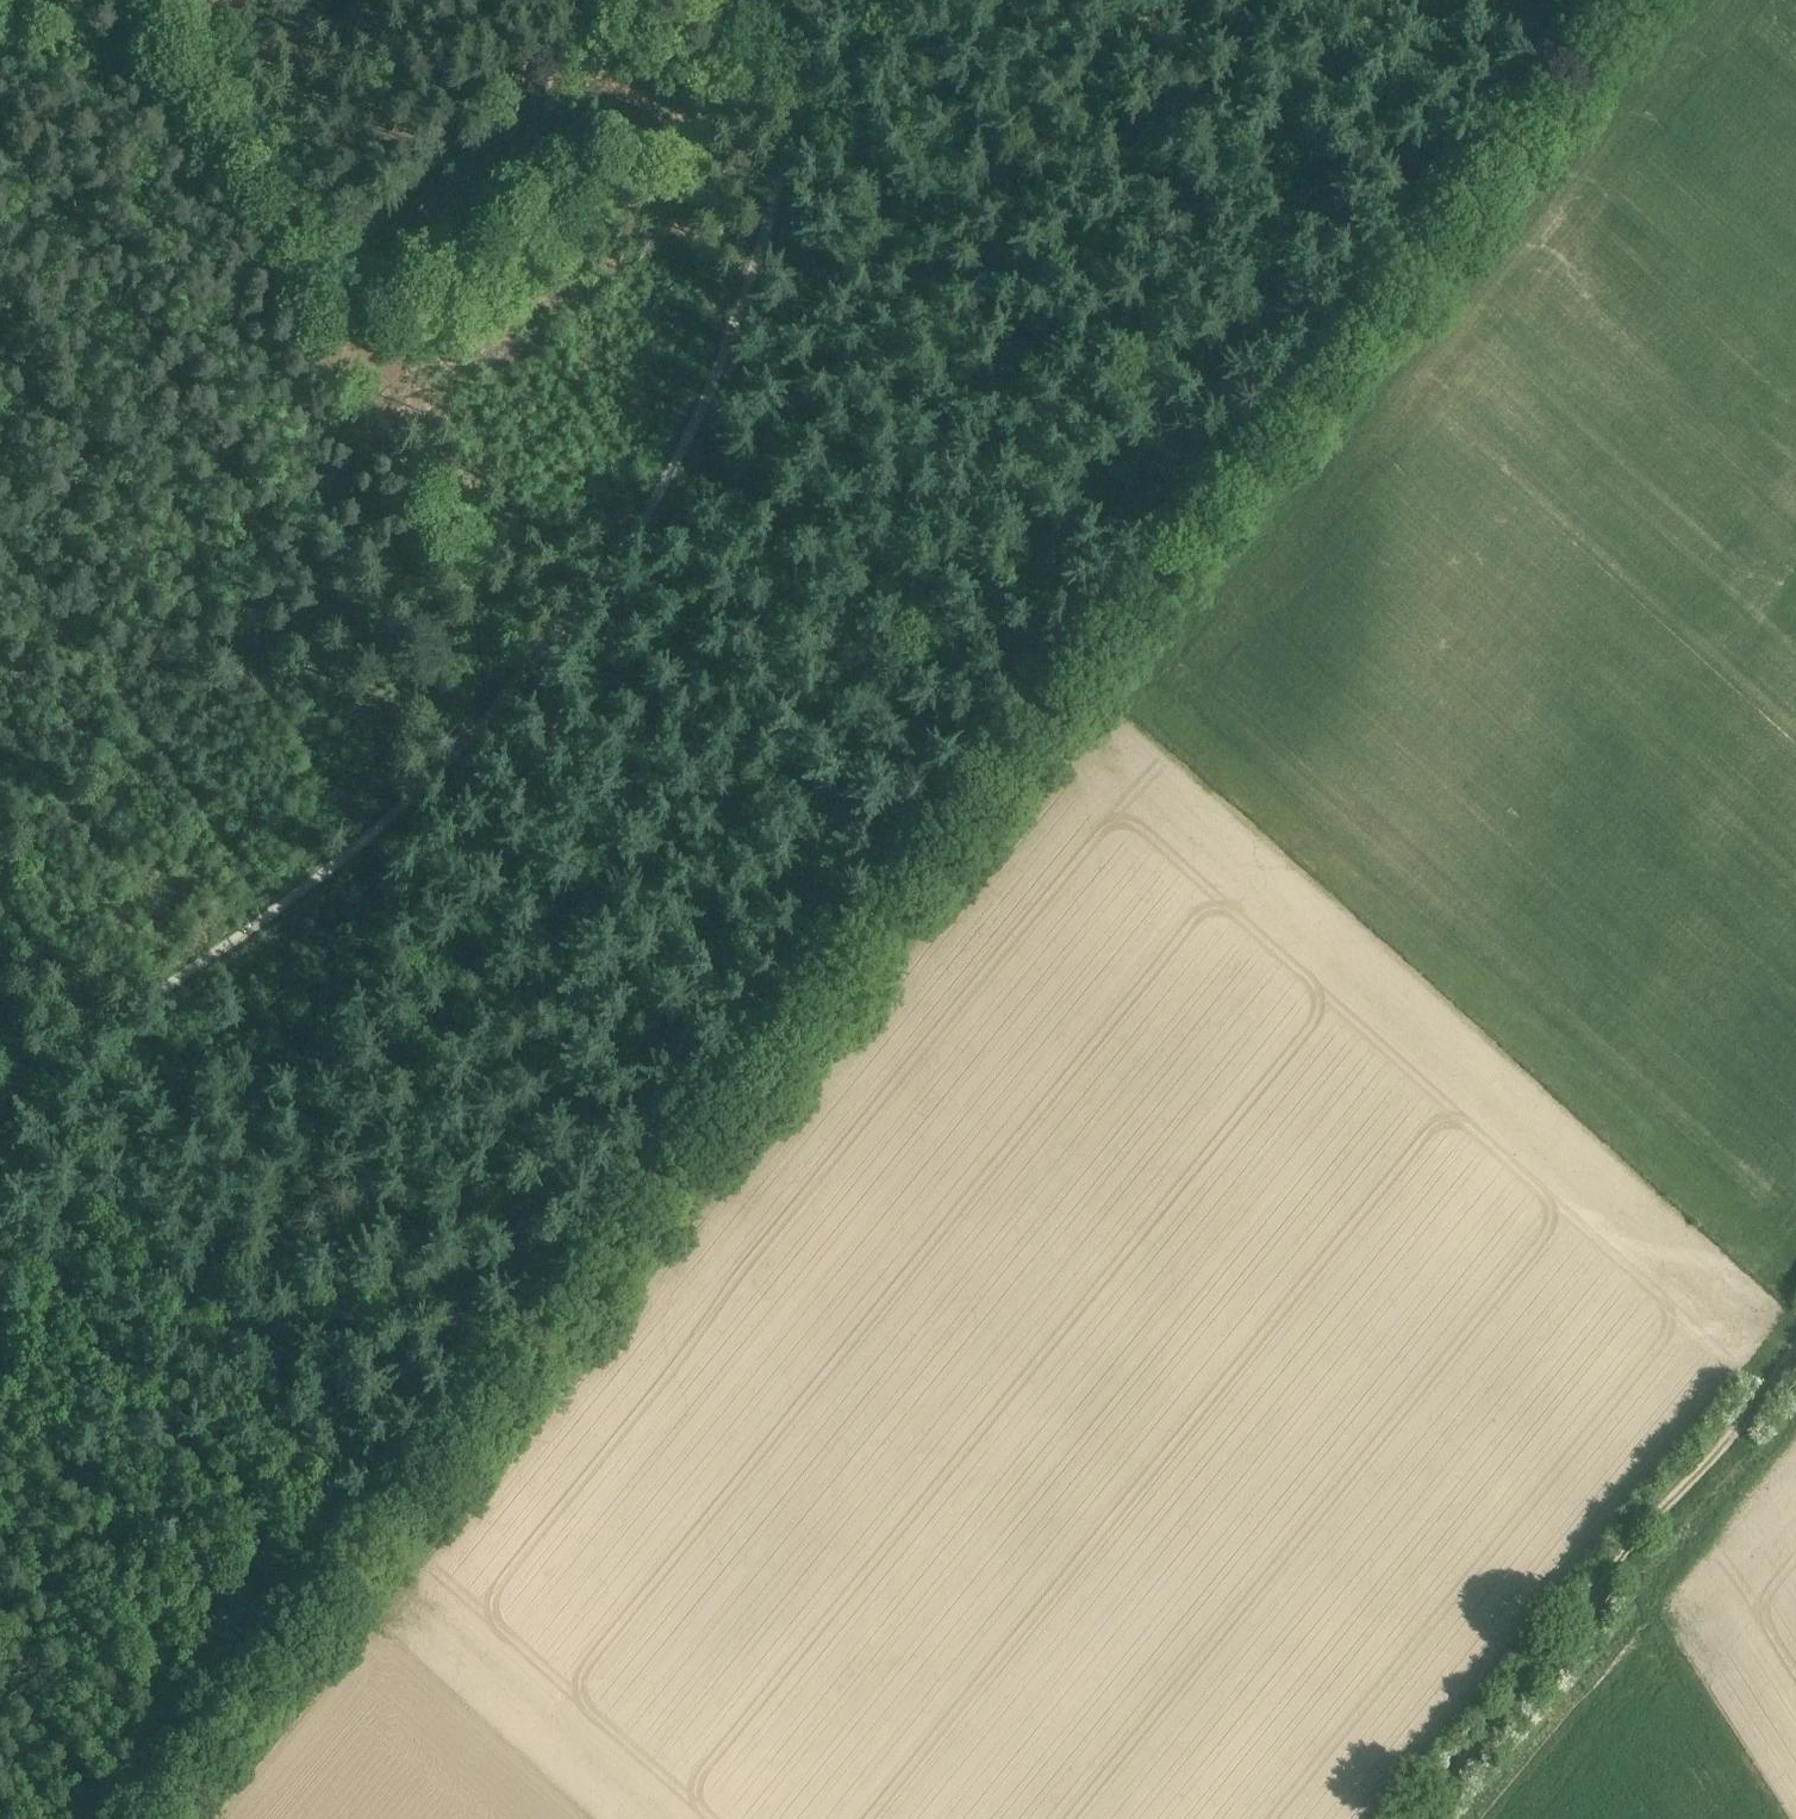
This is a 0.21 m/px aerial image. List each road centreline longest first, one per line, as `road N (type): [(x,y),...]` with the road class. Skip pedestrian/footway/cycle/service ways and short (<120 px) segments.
road 1 (track): [(810,61),(729,336),(639,528),(517,691)]
road 2 (track): [(517,691),(362,837),(12,1082)]
road 3 (track): [(1795,1333),(1403,1818)]

